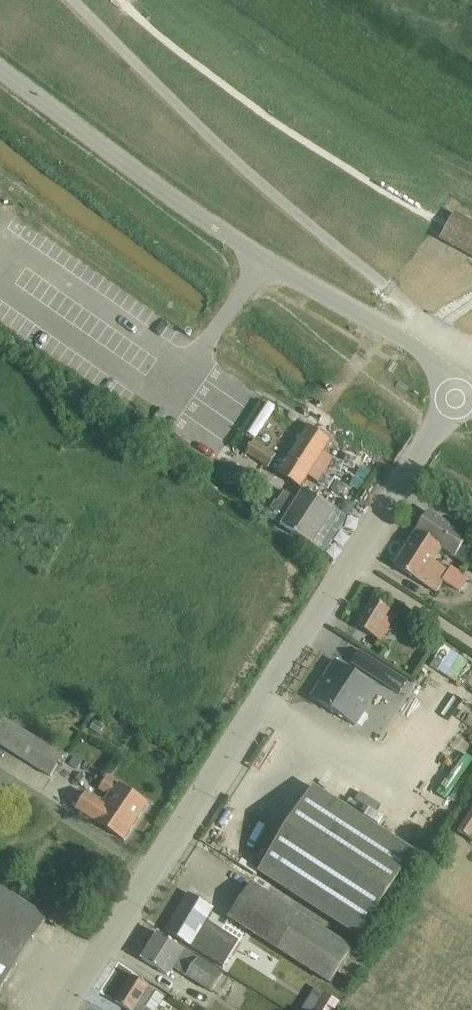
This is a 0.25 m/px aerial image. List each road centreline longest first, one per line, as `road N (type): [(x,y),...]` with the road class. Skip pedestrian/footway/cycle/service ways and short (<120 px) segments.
road 1 (residential): [(65,1009),(467,381)]
road 2 (residential): [(467,381),(263,263),(0,70)]

